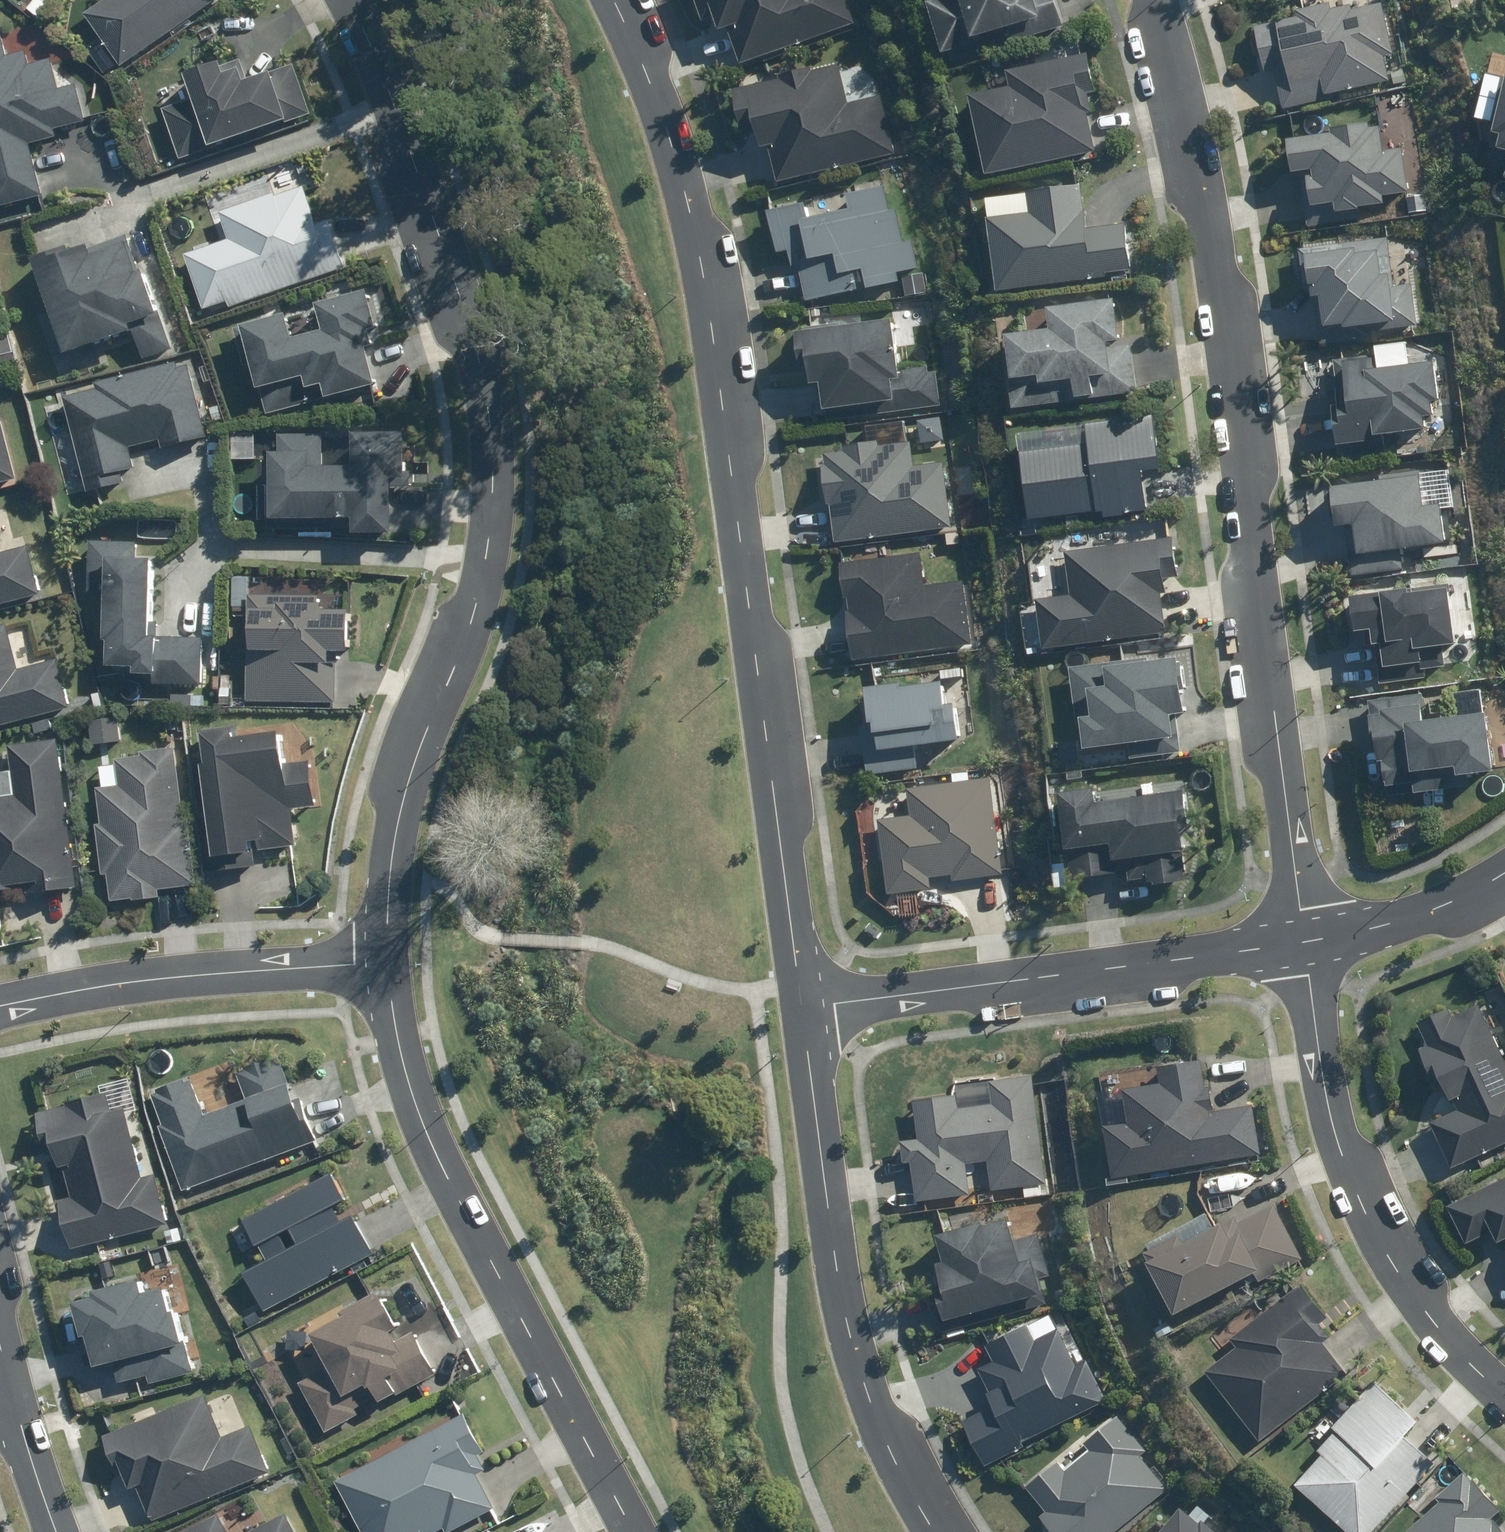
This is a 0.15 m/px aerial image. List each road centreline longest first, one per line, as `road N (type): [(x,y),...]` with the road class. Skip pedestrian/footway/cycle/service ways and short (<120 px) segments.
road 1 (tertiary): [(612,0),(678,160),(714,333),(807,1009)]
road 2 (residential): [(350,0),(478,369),(487,467),(487,564),(428,722),(381,969)]
road 3 (residential): [(1158,0),(1206,210),(1305,941)]
road 4 (residential): [(381,969),(419,1091),(461,1185),(644,1531)]
road 5 (tertiary): [(807,1009),(840,1271),(863,1376),(917,1504),(937,1531)]
road 6 (residential): [(1305,941),(807,1009)]
road 7 (residential): [(1305,941),(1316,1039),(1342,1154),(1425,1302),(1504,1383)]
road 8 (residential): [(0,1006),(257,968),(381,969)]
road 9 (residential): [(1504,865),(1414,911),(1305,941)]
road 10 (residential): [(64,1531),(30,1459),(11,1386)]

